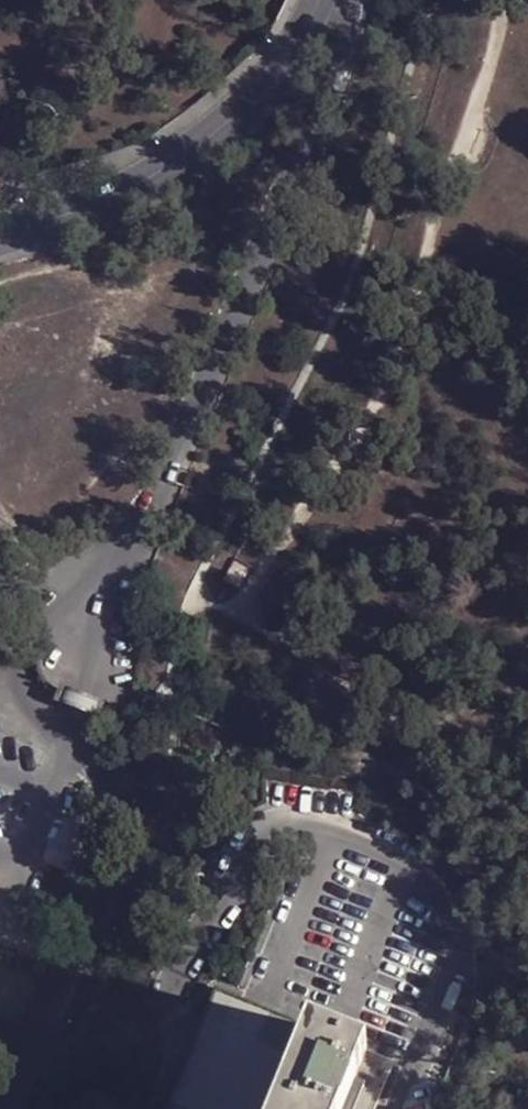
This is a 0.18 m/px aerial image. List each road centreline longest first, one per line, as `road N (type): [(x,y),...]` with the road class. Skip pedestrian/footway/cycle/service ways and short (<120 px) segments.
road 1 (residential): [(96,1108),(164,1033),(227,871),(259,841),(309,833),(372,850),(436,891),(464,952),(450,1027),(409,1108)]
road 2 (residential): [(367,0),(166,488)]
road 3 (tertiary): [(0,234),(117,199),(192,154),(308,35),(322,0)]
road 4 (residential): [(68,742),(117,826),(112,873),(12,1108)]
road 5 (residential): [(166,488),(25,636),(22,678),(68,742)]
road 6 (residential): [(68,742),(166,488)]

